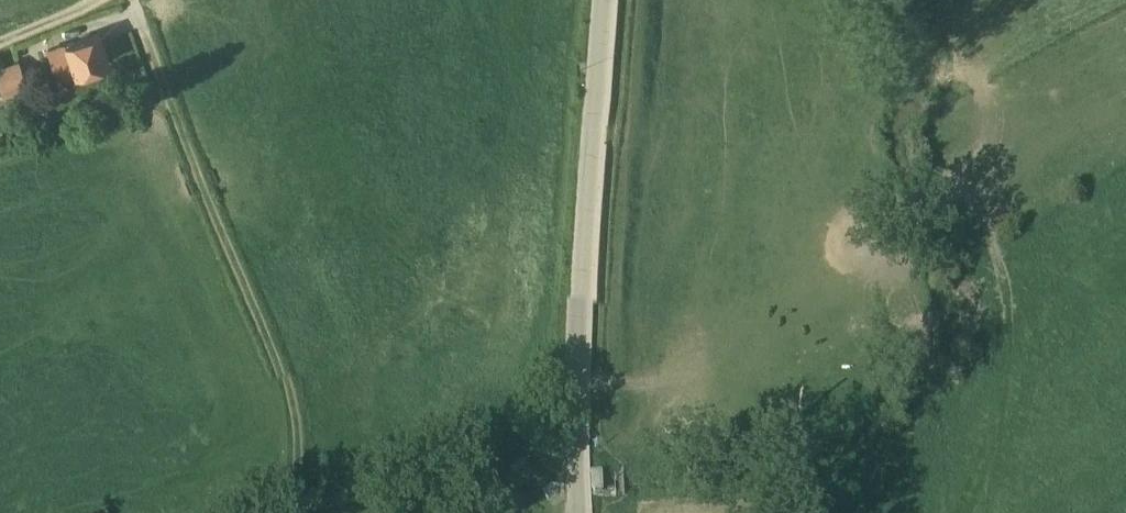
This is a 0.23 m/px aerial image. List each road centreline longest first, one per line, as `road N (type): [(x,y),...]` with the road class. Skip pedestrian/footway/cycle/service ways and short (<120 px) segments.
road 1 (track): [(298,512),(291,409),(139,15)]
road 2 (unclassified): [(579,512),(578,318),(598,0)]

